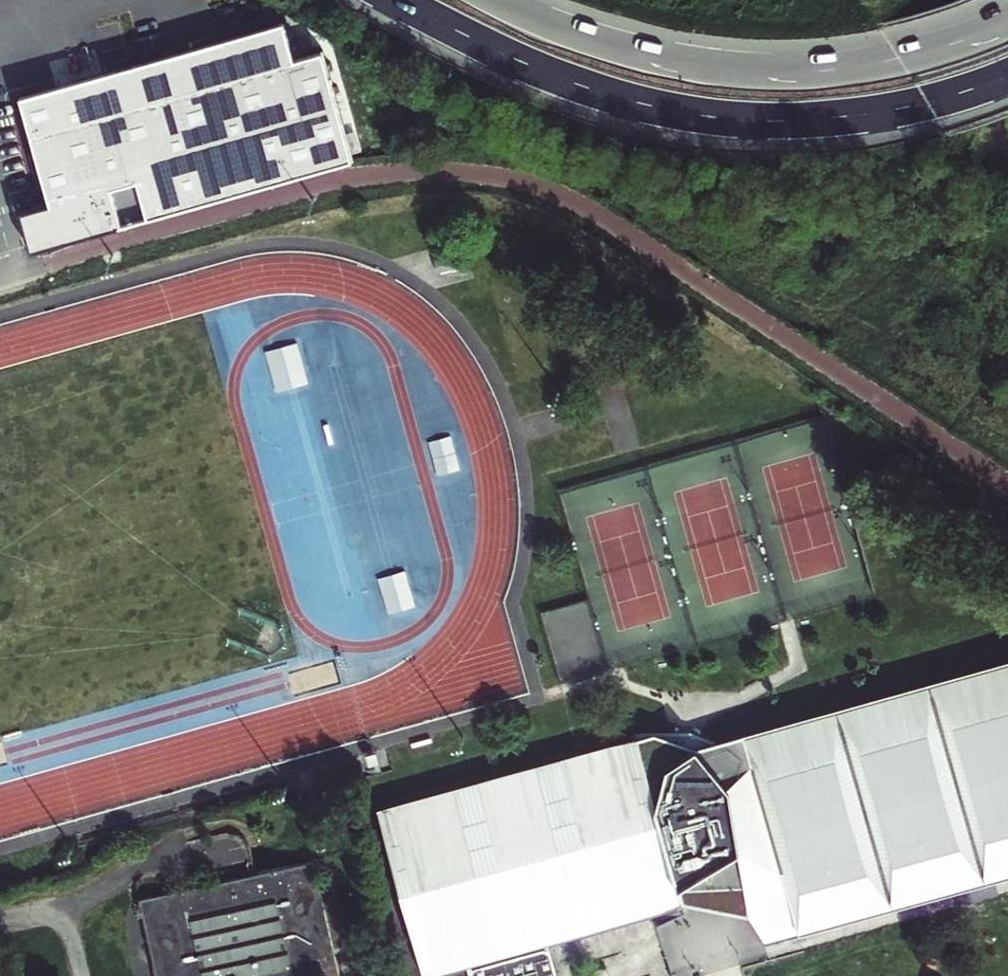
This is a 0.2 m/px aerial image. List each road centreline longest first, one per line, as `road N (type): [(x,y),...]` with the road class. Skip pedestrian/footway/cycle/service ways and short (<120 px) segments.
road 1 (motorway): [(400,0),(542,70),(694,114),(766,119),(900,109),(1007,72)]
road 2 (motorway): [(1007,12),(863,65),(773,71),(623,49),(496,0)]

